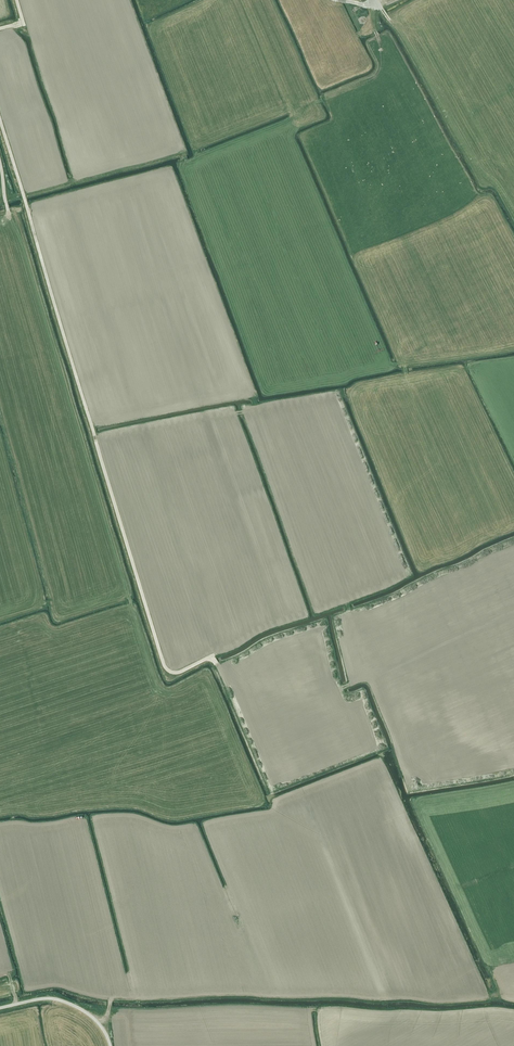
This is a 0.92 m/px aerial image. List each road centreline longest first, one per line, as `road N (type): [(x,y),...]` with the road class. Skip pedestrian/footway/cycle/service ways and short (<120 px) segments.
road 1 (track): [(0,117),(164,664),(179,672),(213,656)]
road 2 (track): [(357,3),(380,6),(396,24),(478,168),(513,212)]
road 3 (unclassified): [(0,1008),(62,1001),(91,1017),(110,1045)]

